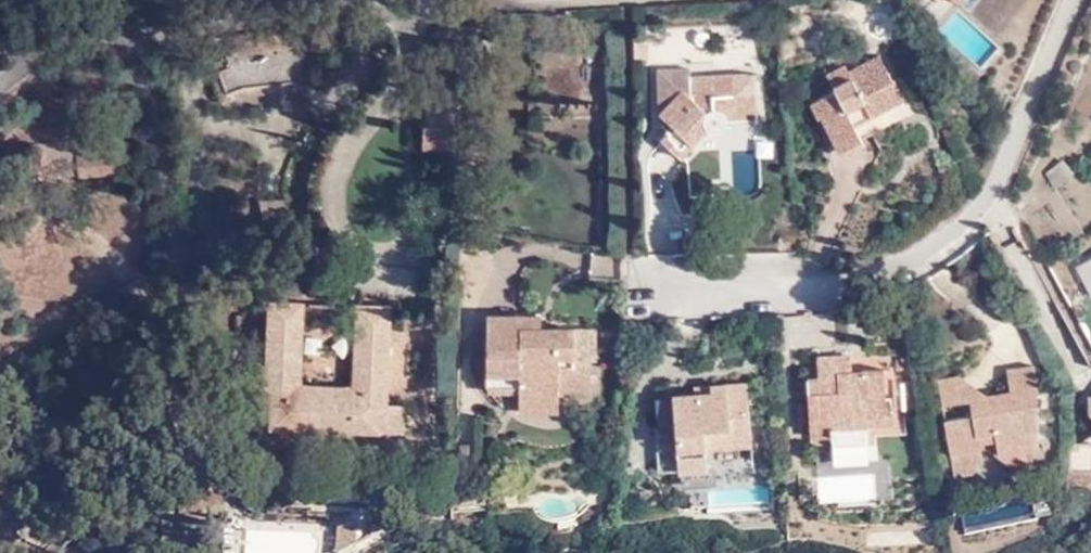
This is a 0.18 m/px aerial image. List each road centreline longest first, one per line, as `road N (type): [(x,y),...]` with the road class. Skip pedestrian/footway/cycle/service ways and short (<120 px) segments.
road 1 (residential): [(1077,0),(985,209),(943,245),(878,280),(669,283)]
road 2 (residential): [(558,0),(295,17),(0,59)]

